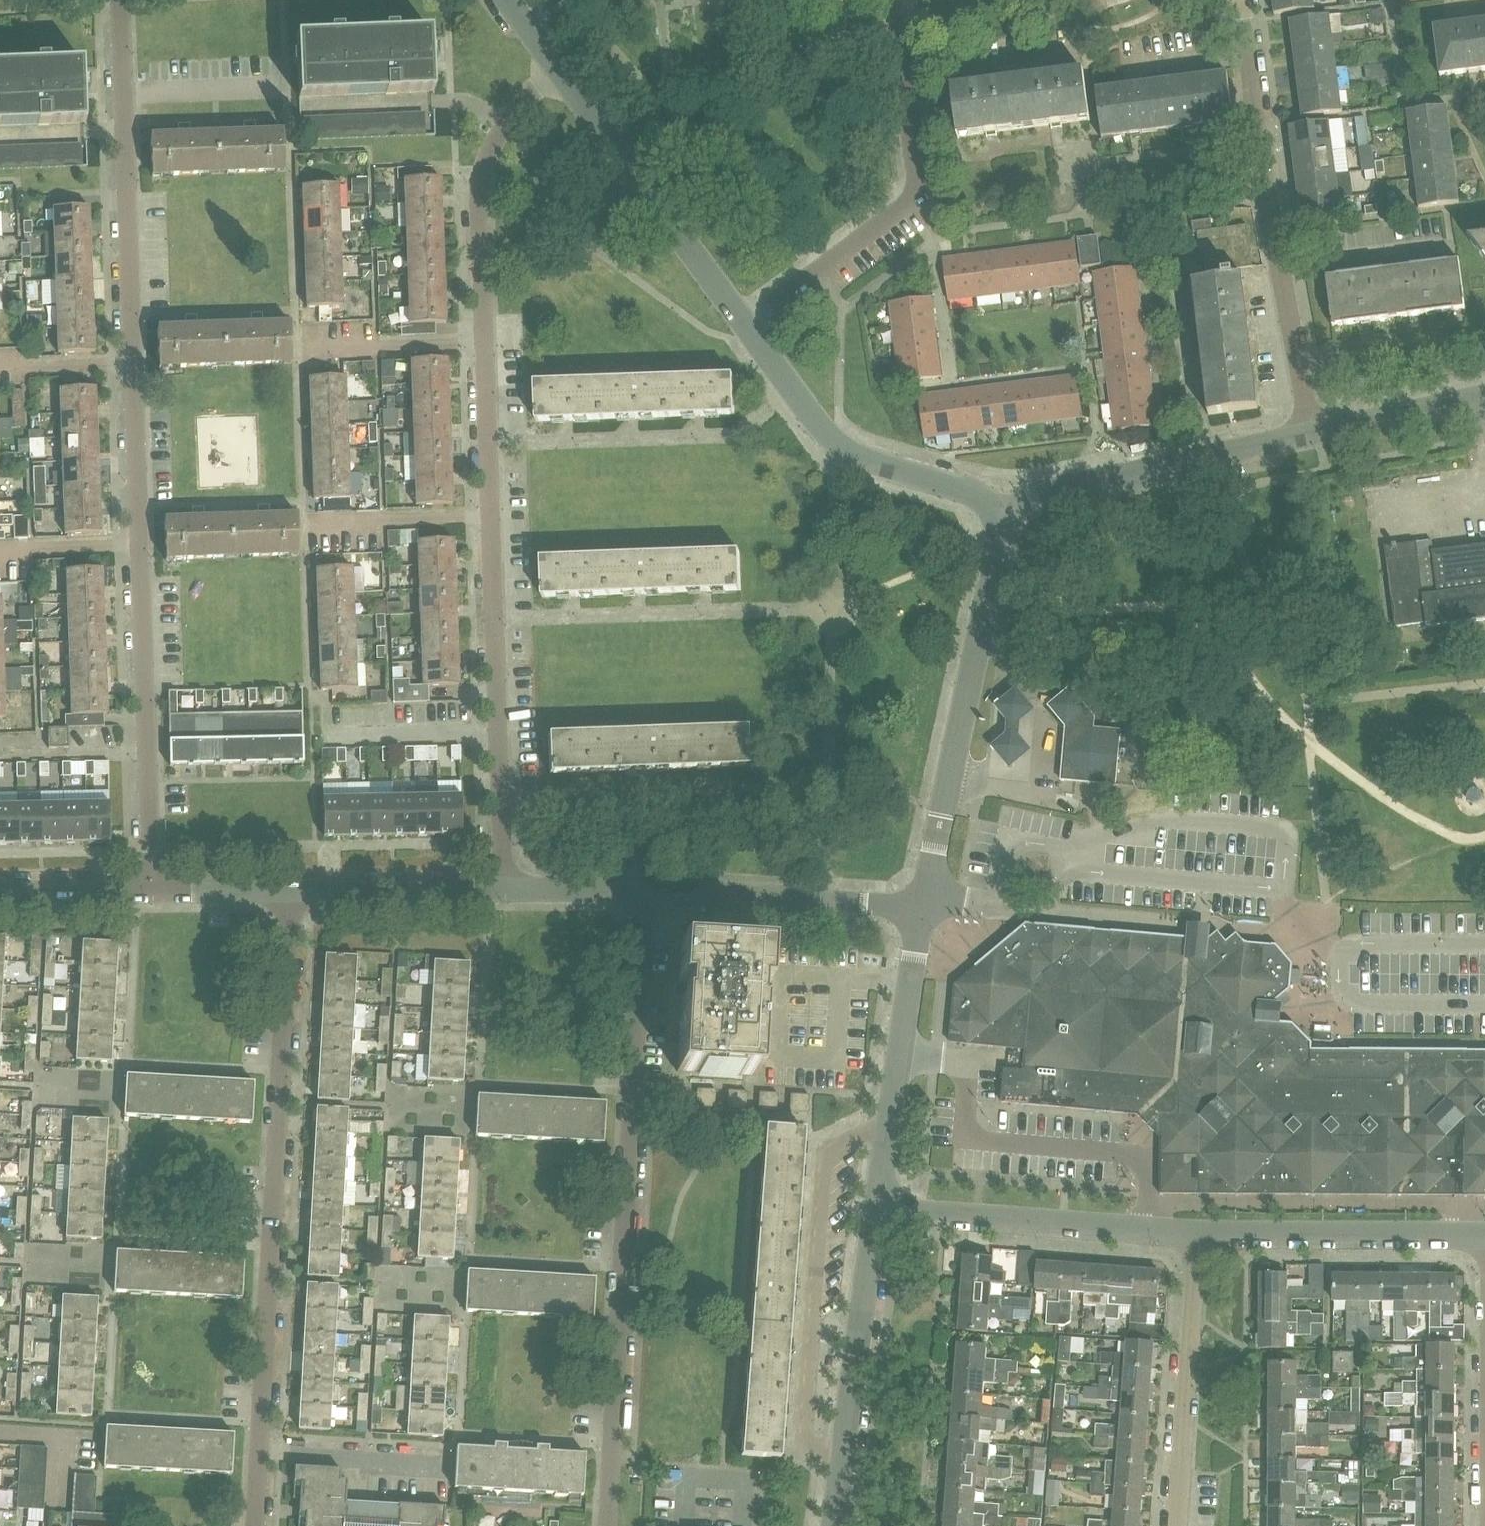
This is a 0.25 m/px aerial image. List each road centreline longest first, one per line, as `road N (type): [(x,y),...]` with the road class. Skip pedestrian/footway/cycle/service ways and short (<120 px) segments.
road 1 (residential): [(151,890),(123,0)]
road 2 (residential): [(503,887),(479,196),(495,152),(558,67)]
road 3 (residential): [(255,1525),(294,889)]
road 4 (residential): [(609,1525),(643,891)]
road 5 (residential): [(1312,435),(1267,201),(1239,0)]
road 6 (residential): [(747,329),(909,204),(917,188),(893,0)]
road 7 (unclassified): [(843,1467),(809,1448),(799,1427),(818,1168),(824,1151),(843,1142),(888,1136)]
road 8 (tertiary): [(923,903),(992,586),(1000,541),(993,515)]
road 9 (tertiary): [(993,515),(1059,490),(1312,435)]
road 10 (tertiary): [(747,329),(558,67)]
road 11 (tertiary): [(993,515),(837,446),(747,329)]
road 12 (residential): [(1178,1525),(1196,1237)]
road 13 (residential): [(1484,1239),(1196,1237)]
road 14 (unclassified): [(923,903),(643,891)]
road 15 (unclassified): [(1148,1234),(876,1205)]
road 16 (tertiary): [(843,1467),(876,1205)]
road 17 (tertiary): [(888,1136),(923,903)]
road 18 (unclassified): [(503,887),(294,889)]
road 19 (tertiary): [(1312,435),(1484,400)]
road 20 (unclassified): [(151,890),(0,891)]
road 21 (unclassified): [(294,889),(151,890)]
road 22 (unclassified): [(643,891),(503,887)]

